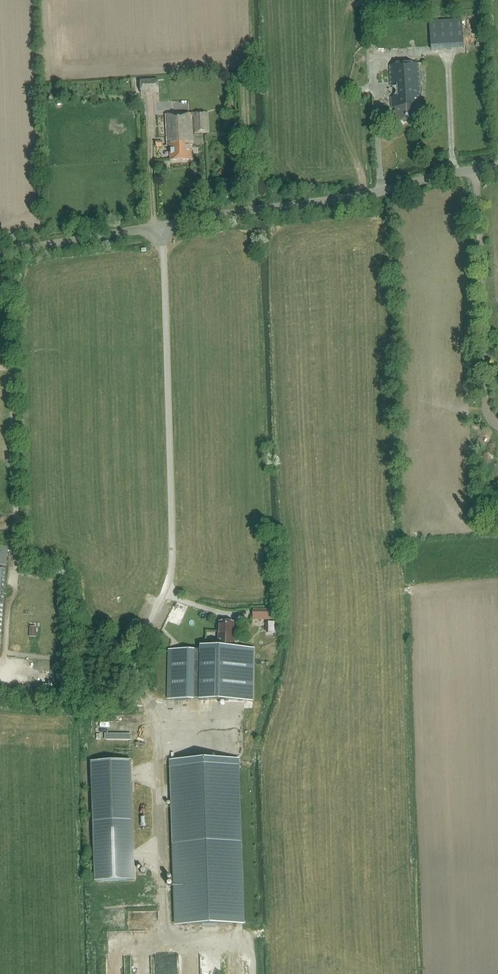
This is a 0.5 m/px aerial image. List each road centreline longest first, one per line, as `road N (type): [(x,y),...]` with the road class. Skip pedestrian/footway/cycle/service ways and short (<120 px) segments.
road 1 (unclassified): [(0,253),(497,166)]

